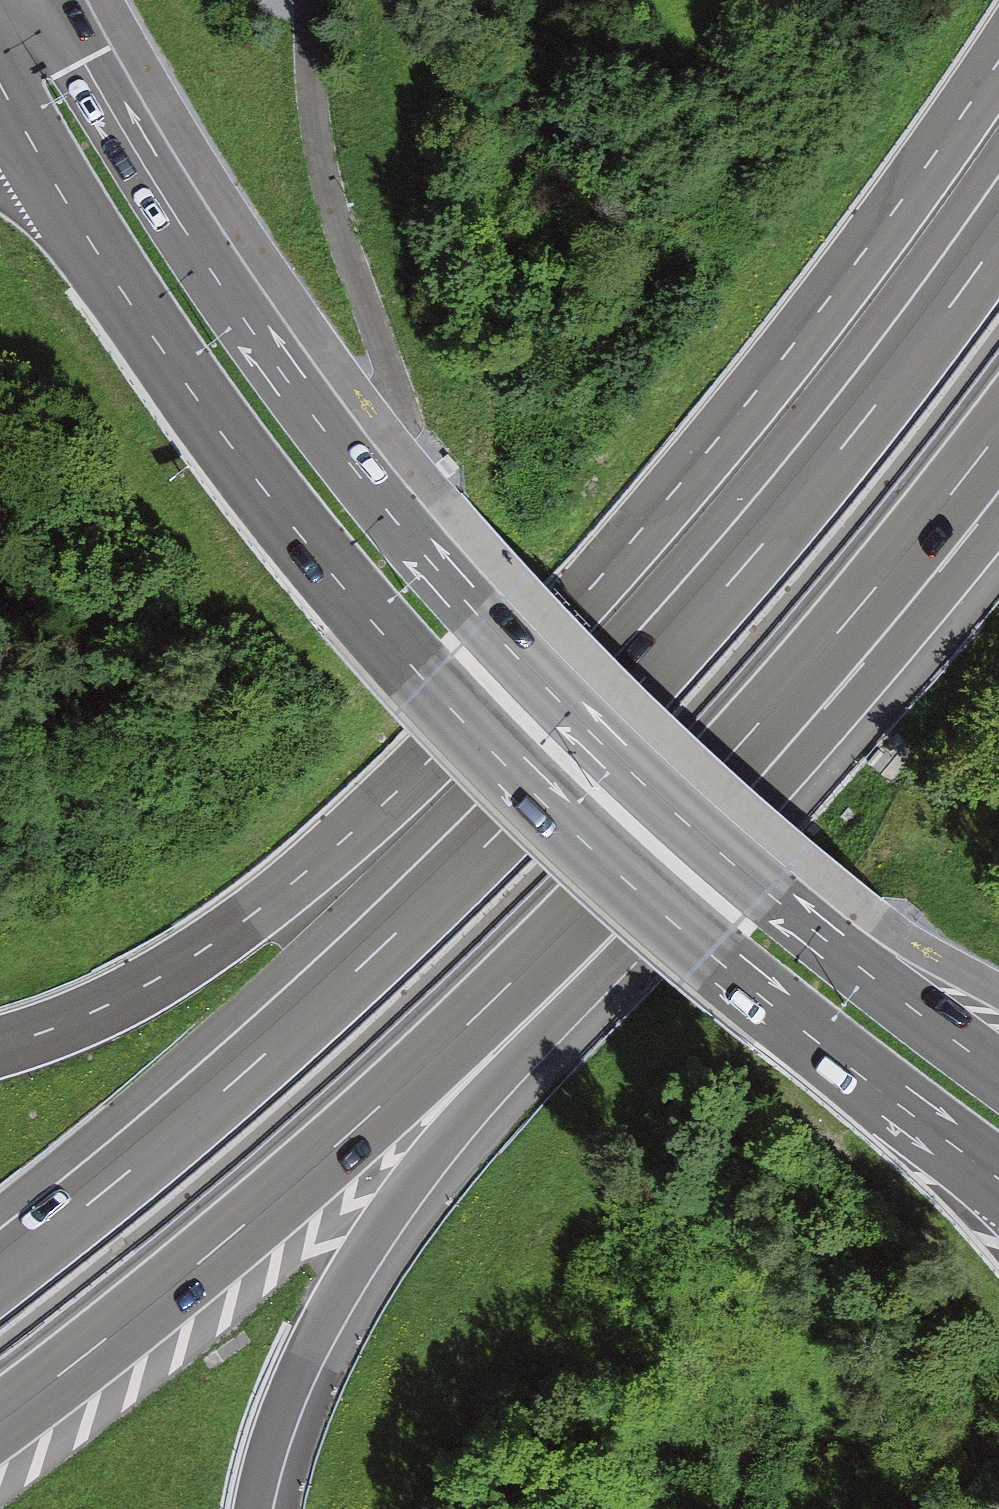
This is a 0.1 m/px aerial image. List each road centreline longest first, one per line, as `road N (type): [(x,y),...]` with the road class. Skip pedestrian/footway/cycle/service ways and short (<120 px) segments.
road 1 (secondary): [(998,1072),(639,769),(426,540),(231,298),(54,0)]
road 2 (motorway): [(998,250),(863,433),(653,676),(400,933),(177,1132),(0,1274)]
road 3 (motorway): [(998,77),(792,363),(594,600),(385,823),(225,959),(139,1013),(0,1069)]
road 4 (secondary): [(57,175),(252,469),(363,603),(583,834),(791,1017),(991,1175)]
road 5 (motorway): [(0,1421),(253,1219),(830,639),(938,547)]
road 6 (motorway): [(257,1508),(295,1390),(343,1287),(938,547)]

